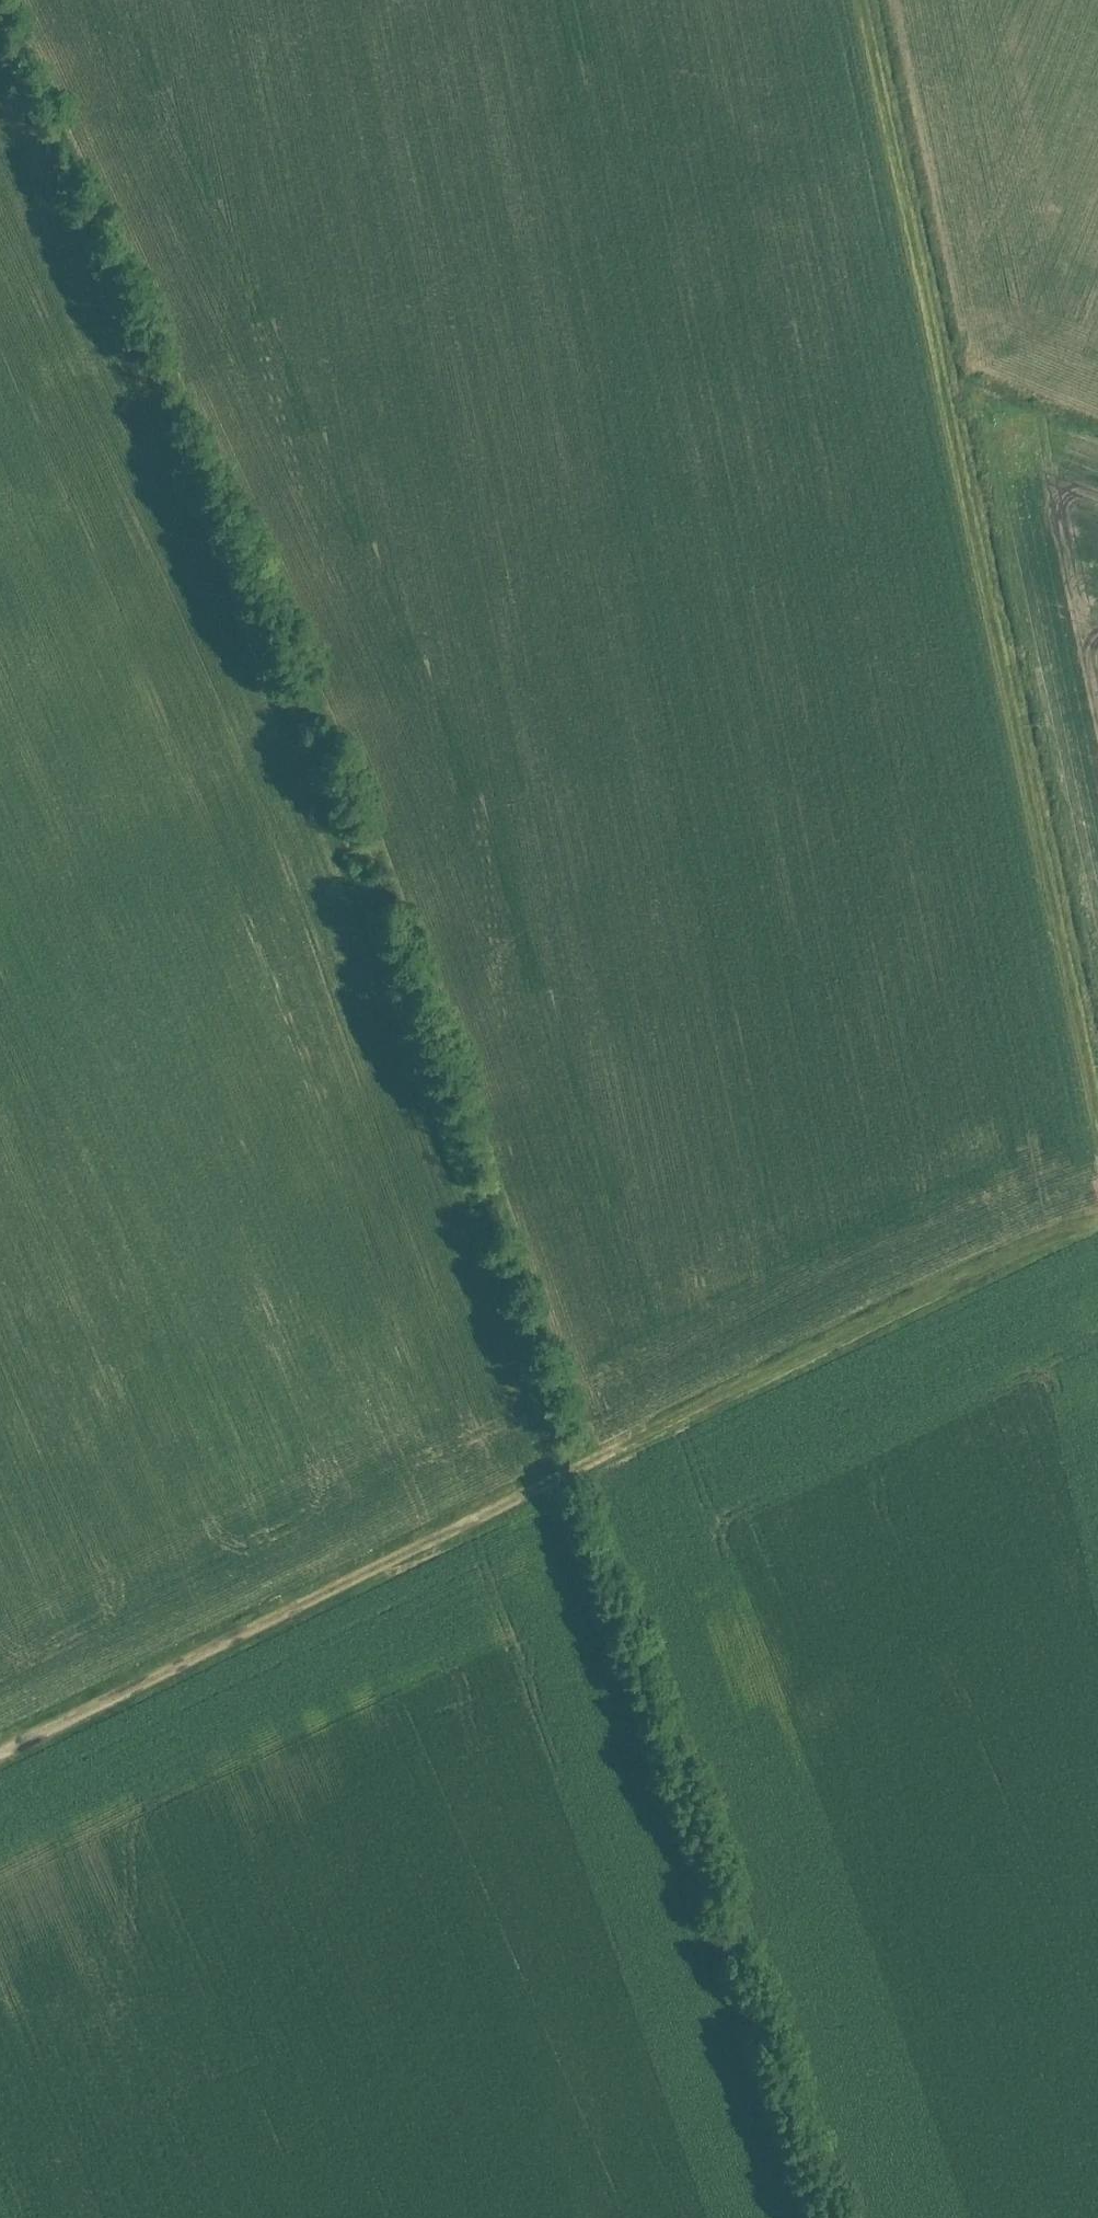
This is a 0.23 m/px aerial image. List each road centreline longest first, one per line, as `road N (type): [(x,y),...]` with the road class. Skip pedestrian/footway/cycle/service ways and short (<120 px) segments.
road 1 (track): [(0,1758),(1097,1219)]

